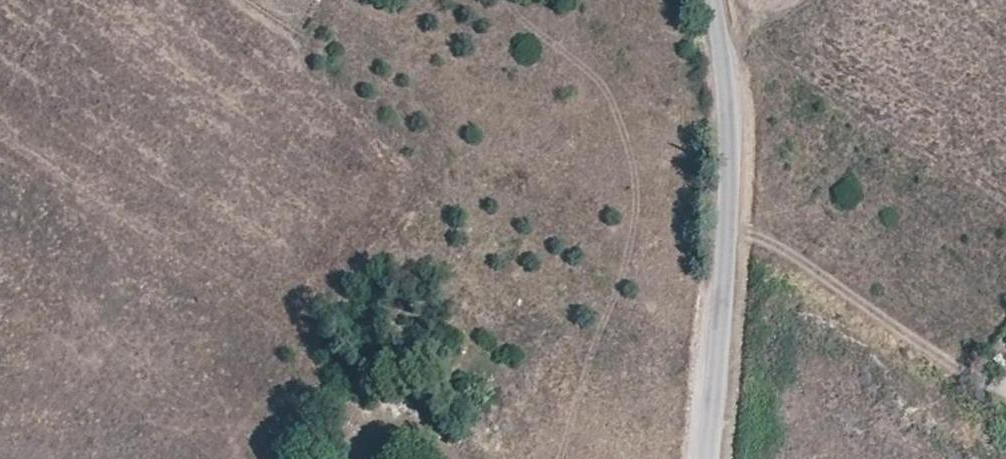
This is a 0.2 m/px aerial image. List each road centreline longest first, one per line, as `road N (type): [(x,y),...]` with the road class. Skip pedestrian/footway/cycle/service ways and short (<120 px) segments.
road 1 (unclassified): [(712,0),(731,198),(707,458)]

